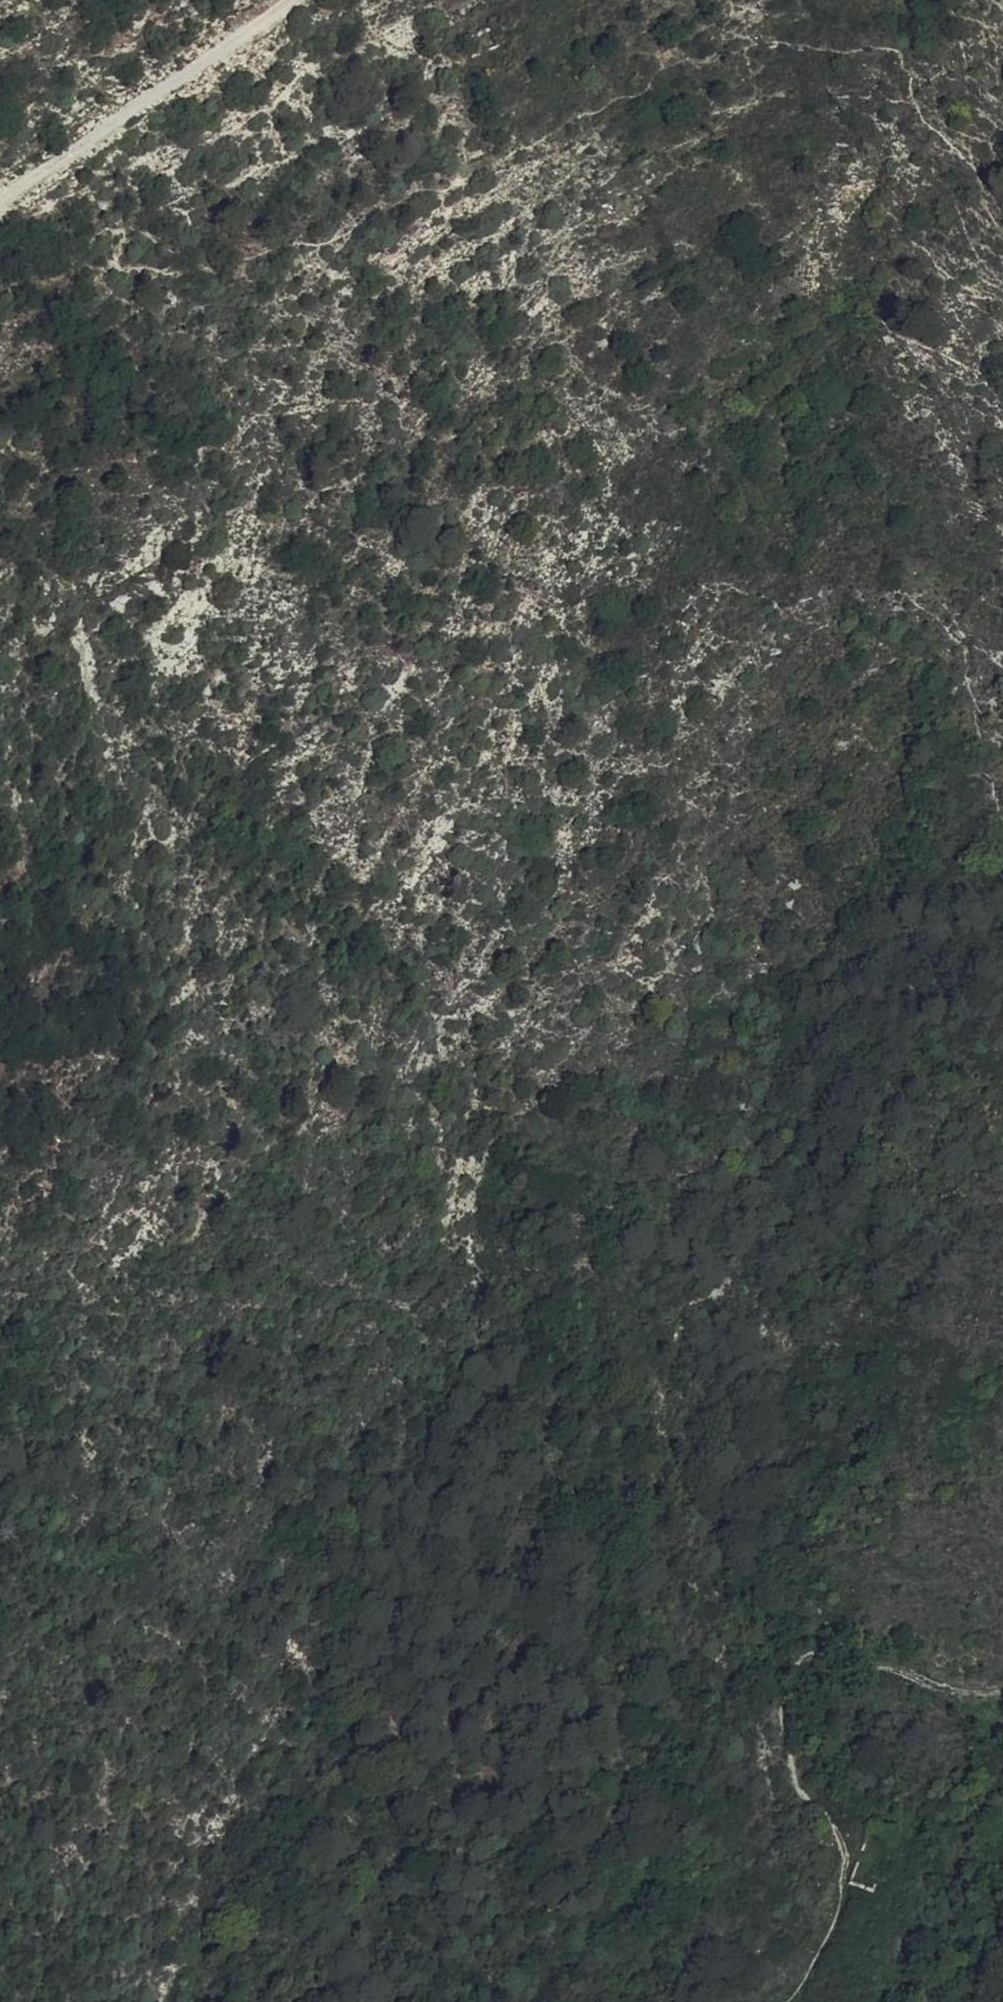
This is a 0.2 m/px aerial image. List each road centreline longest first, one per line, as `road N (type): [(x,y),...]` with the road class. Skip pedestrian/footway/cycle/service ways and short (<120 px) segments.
road 1 (track): [(288,0),(0,207)]

